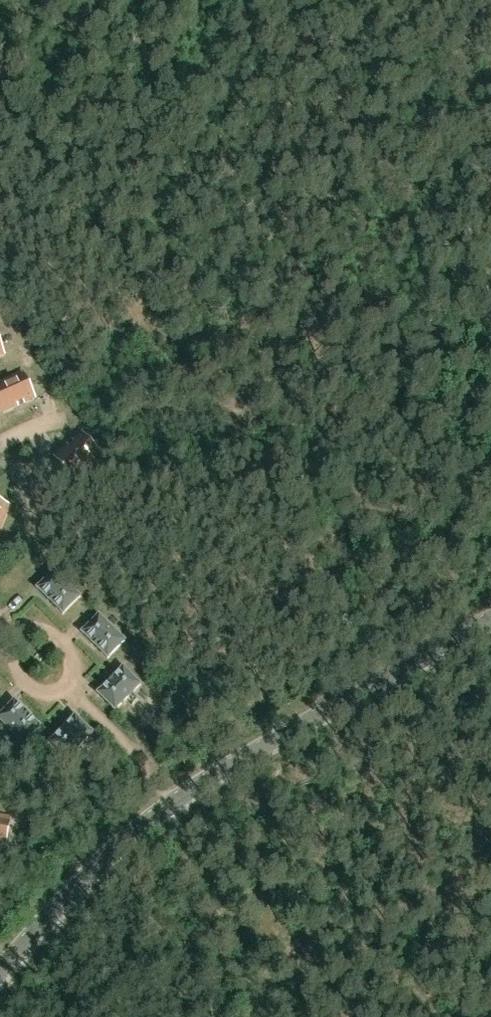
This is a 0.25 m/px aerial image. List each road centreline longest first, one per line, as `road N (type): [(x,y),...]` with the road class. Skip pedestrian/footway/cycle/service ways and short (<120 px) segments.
road 1 (tertiary): [(0,971),(94,866),(188,789),(490,618)]
road 2 (track): [(65,689),(188,789)]
road 3 (track): [(397,0),(450,79),(474,81),(490,66)]

